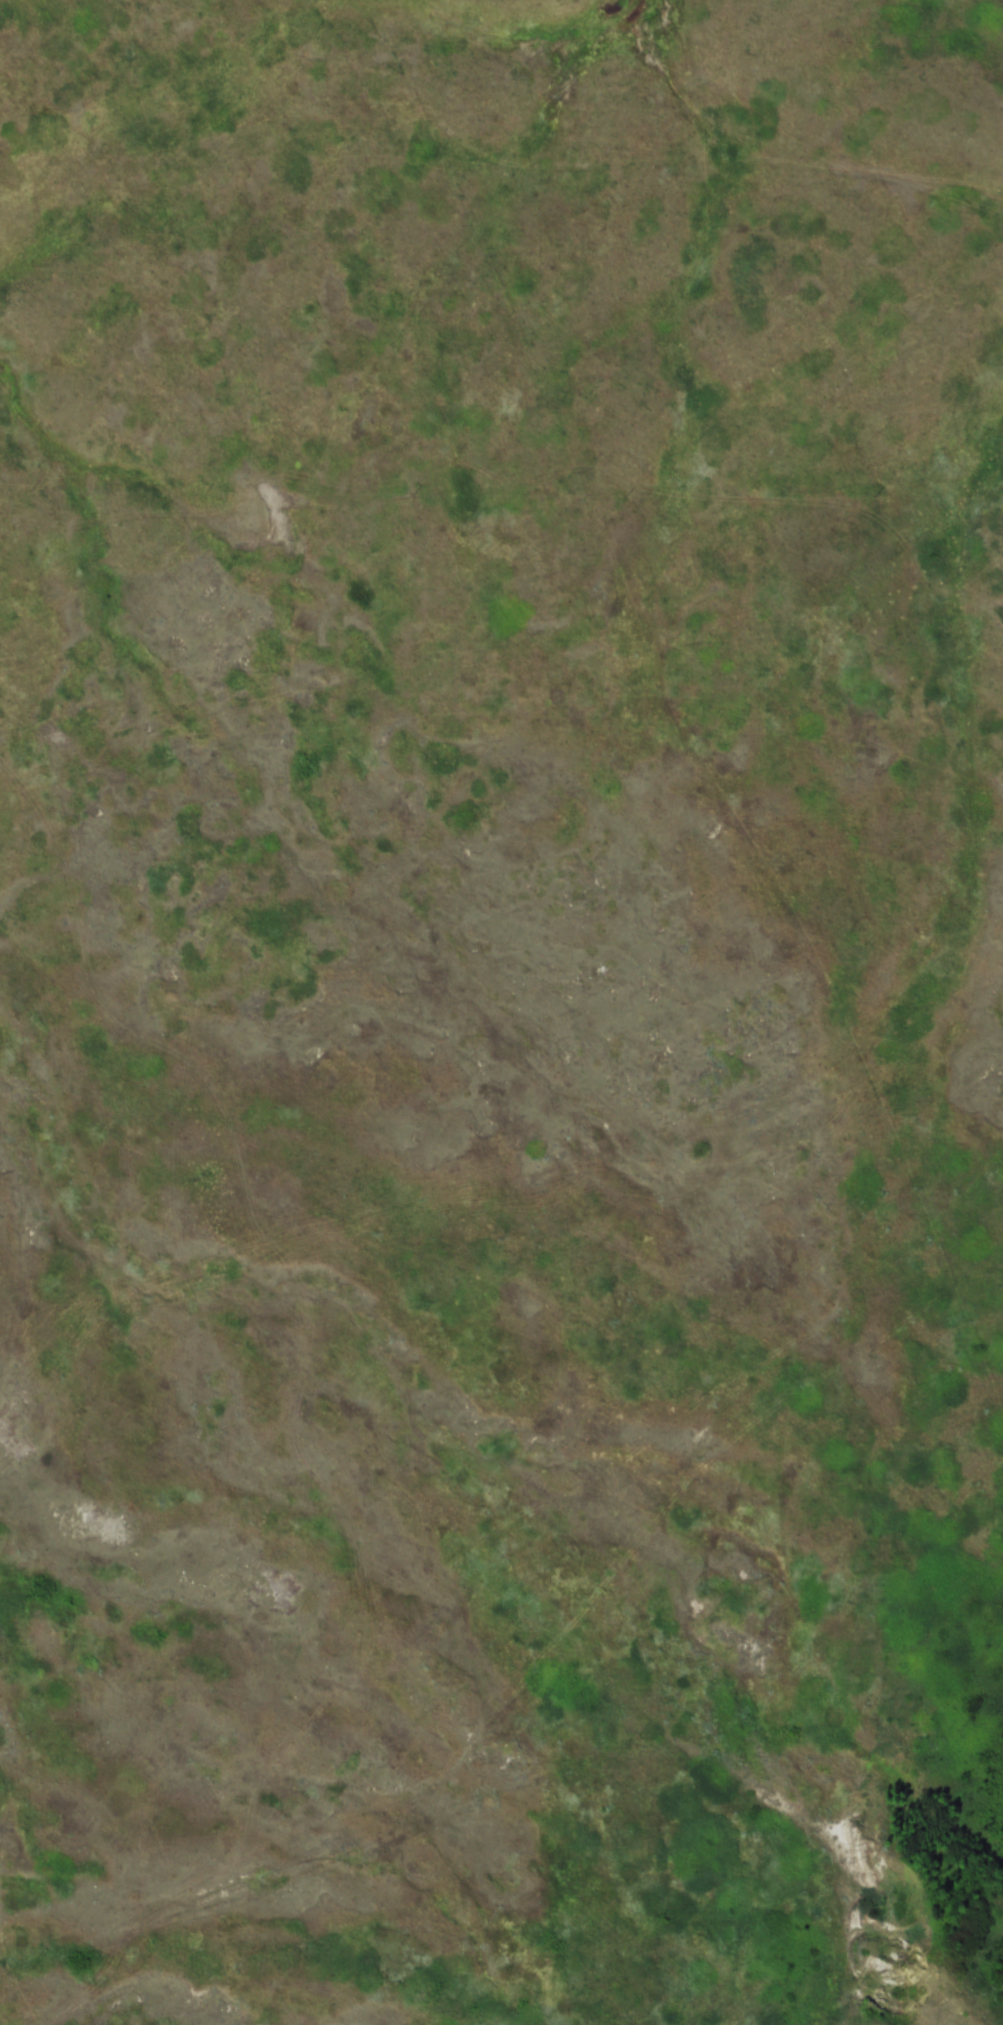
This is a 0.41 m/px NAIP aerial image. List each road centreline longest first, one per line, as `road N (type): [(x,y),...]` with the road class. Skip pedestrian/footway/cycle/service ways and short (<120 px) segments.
road 1 (track): [(1002,200),(776,159),(740,142),(679,92),(633,32)]

